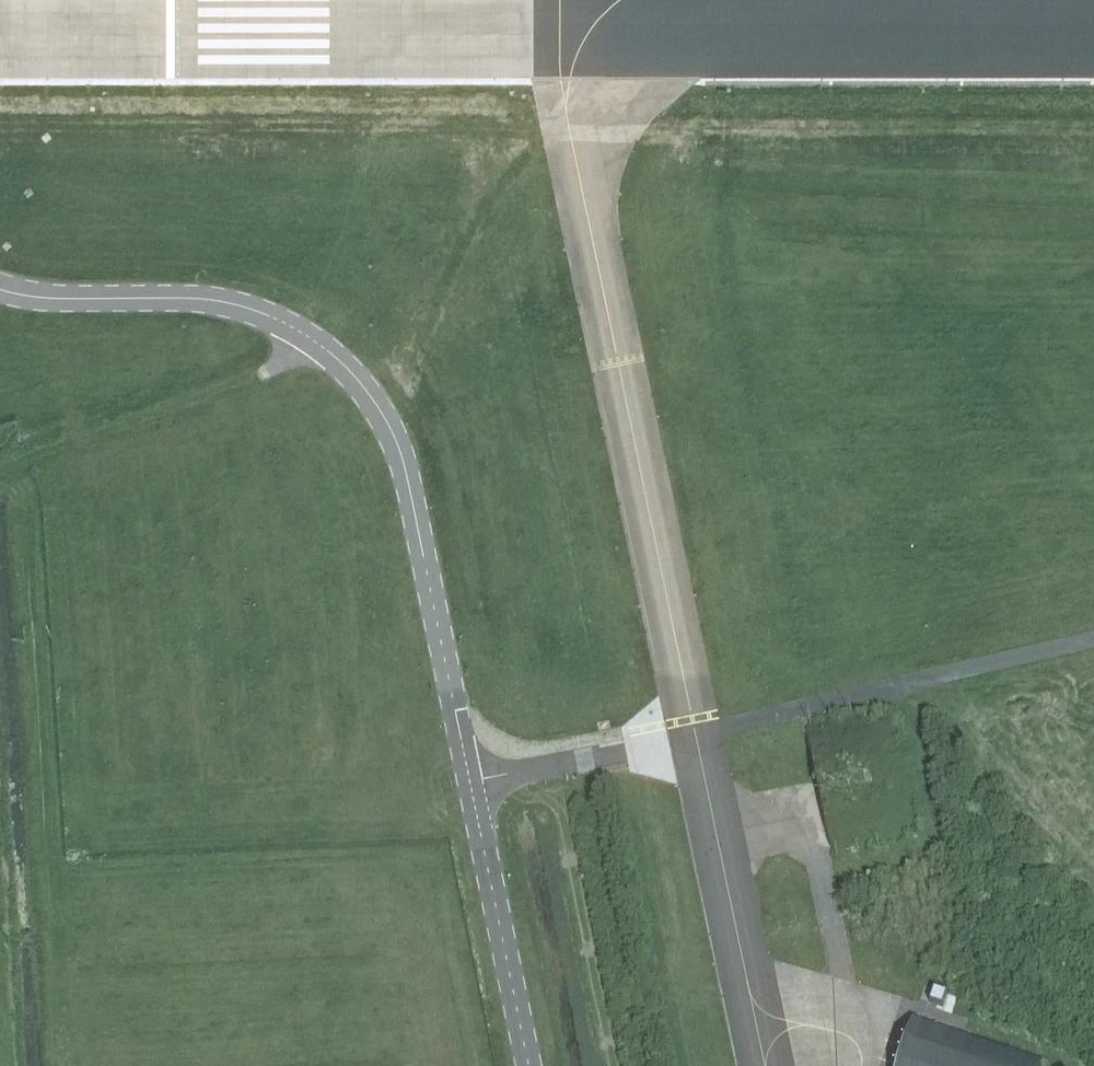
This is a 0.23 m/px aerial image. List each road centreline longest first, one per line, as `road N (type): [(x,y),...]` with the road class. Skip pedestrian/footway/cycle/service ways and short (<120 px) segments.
road 1 (unclassified): [(0,290),(241,306),(308,337),(377,406),(406,474),(529,1065)]
road 2 (track): [(0,472),(266,373)]

